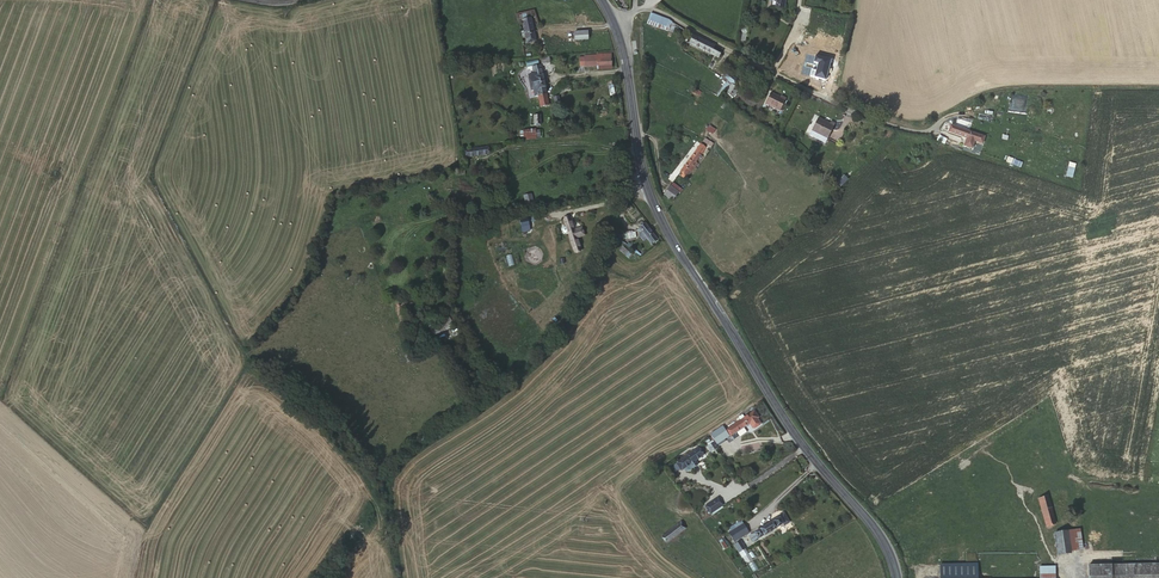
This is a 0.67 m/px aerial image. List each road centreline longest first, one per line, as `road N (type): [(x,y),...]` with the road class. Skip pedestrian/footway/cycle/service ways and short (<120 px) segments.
road 1 (secondary): [(897,577),(886,548),(806,450),(664,226),(637,150),(612,19)]
road 2 (unclassified): [(612,19),(650,8),(818,96),(921,133)]

